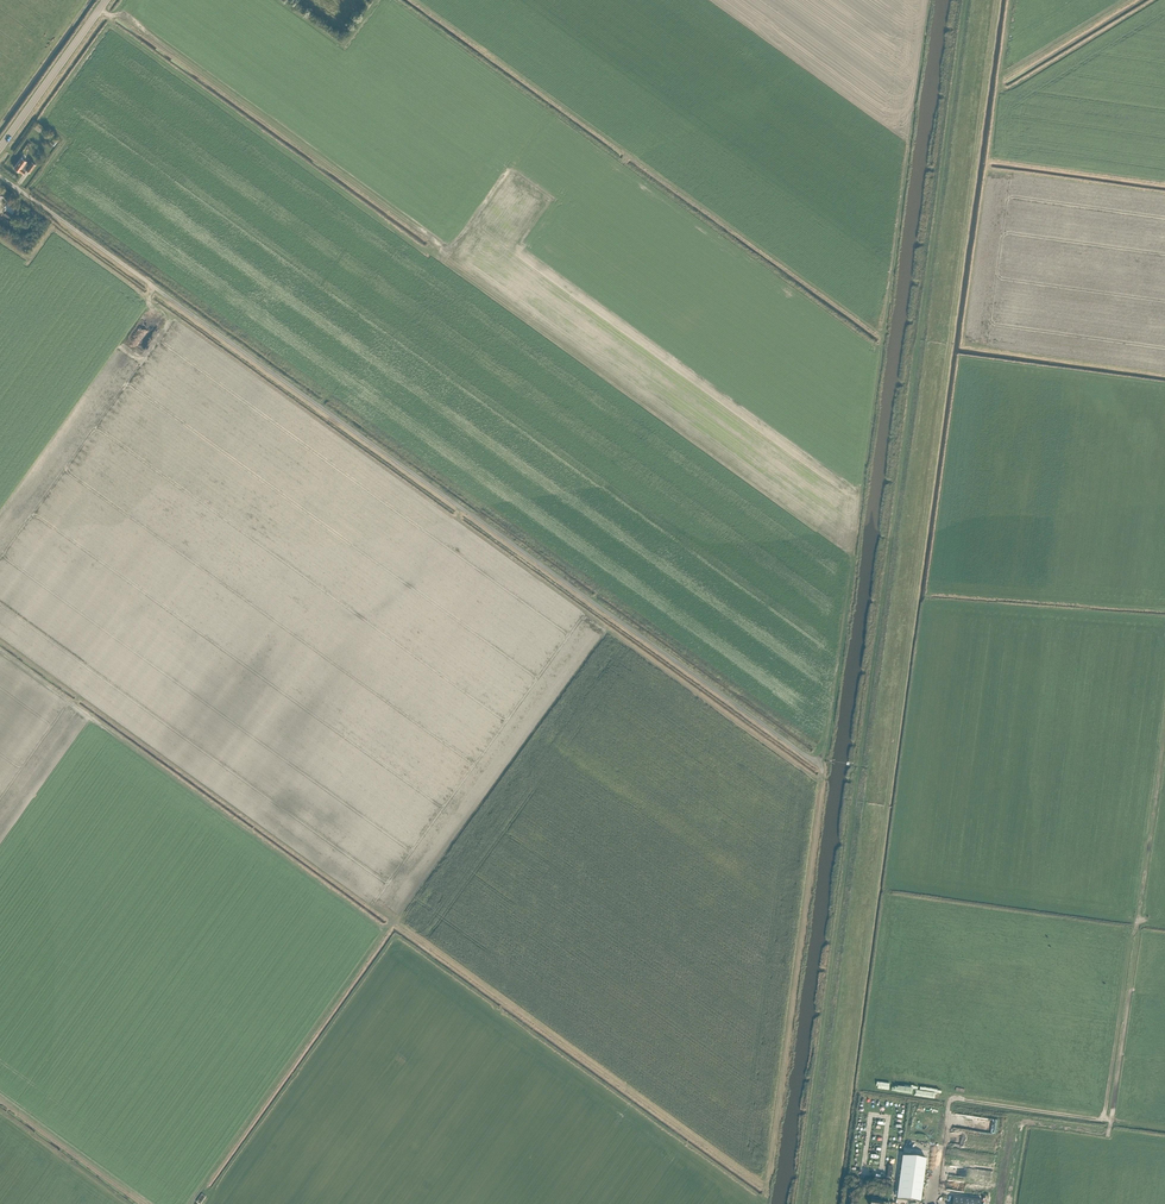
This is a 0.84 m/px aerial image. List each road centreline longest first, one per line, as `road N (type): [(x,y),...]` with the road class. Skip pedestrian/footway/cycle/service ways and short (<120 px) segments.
road 1 (track): [(821,760),(52,212)]
road 2 (unclassified): [(0,146),(105,0)]

